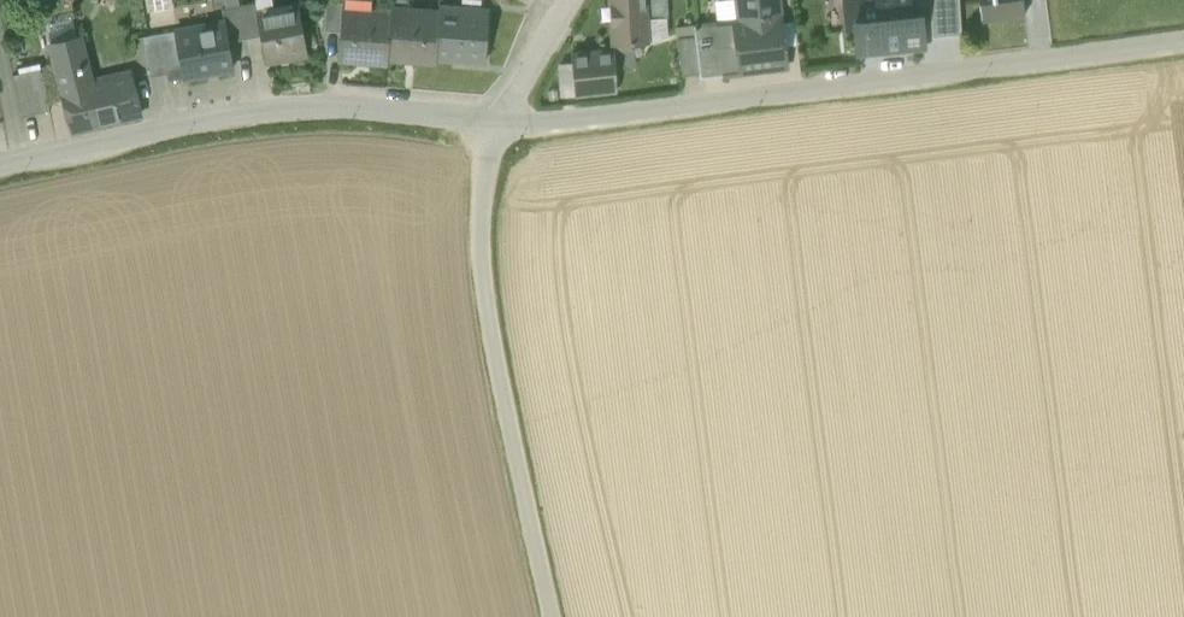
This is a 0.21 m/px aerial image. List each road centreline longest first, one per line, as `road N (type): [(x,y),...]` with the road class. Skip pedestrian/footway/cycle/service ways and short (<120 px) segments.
road 1 (residential): [(1183,45),(498,125)]
road 2 (residential): [(498,125),(279,111),(0,168)]
road 3 (unclassified): [(552,616),(486,303),(480,226),(486,159),(498,125)]
road 4 (unclassified): [(576,0),(498,125)]

